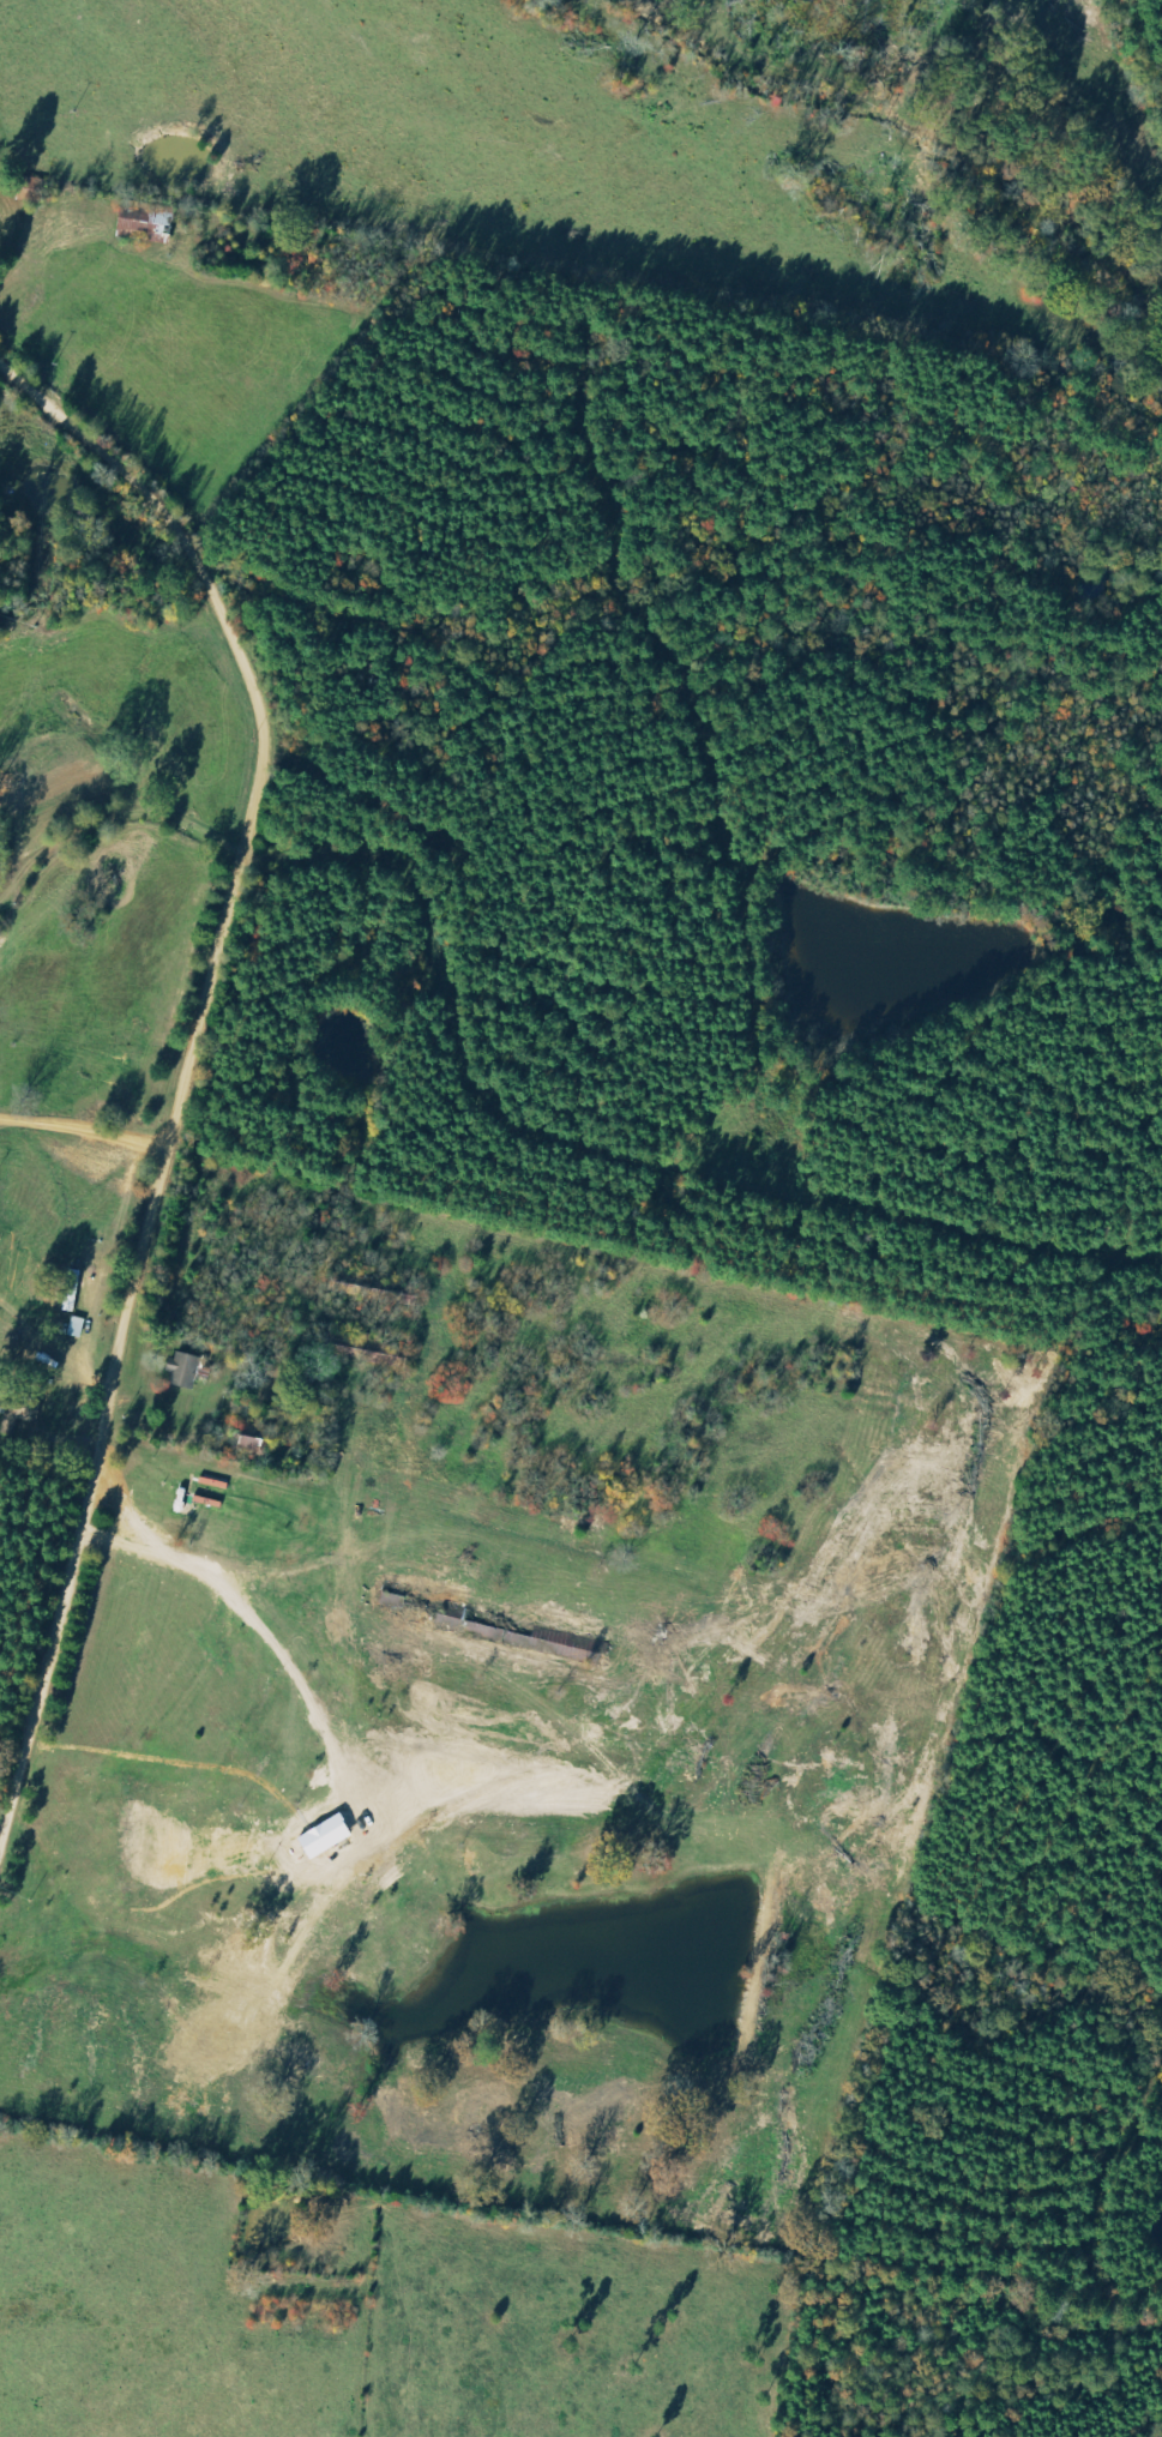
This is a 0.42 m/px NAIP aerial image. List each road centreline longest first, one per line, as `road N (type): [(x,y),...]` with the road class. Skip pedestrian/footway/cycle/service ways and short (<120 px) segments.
road 1 (residential): [(0,1950),(8,1837),(32,1813),(278,793),(272,667),(230,576),(0,345)]

